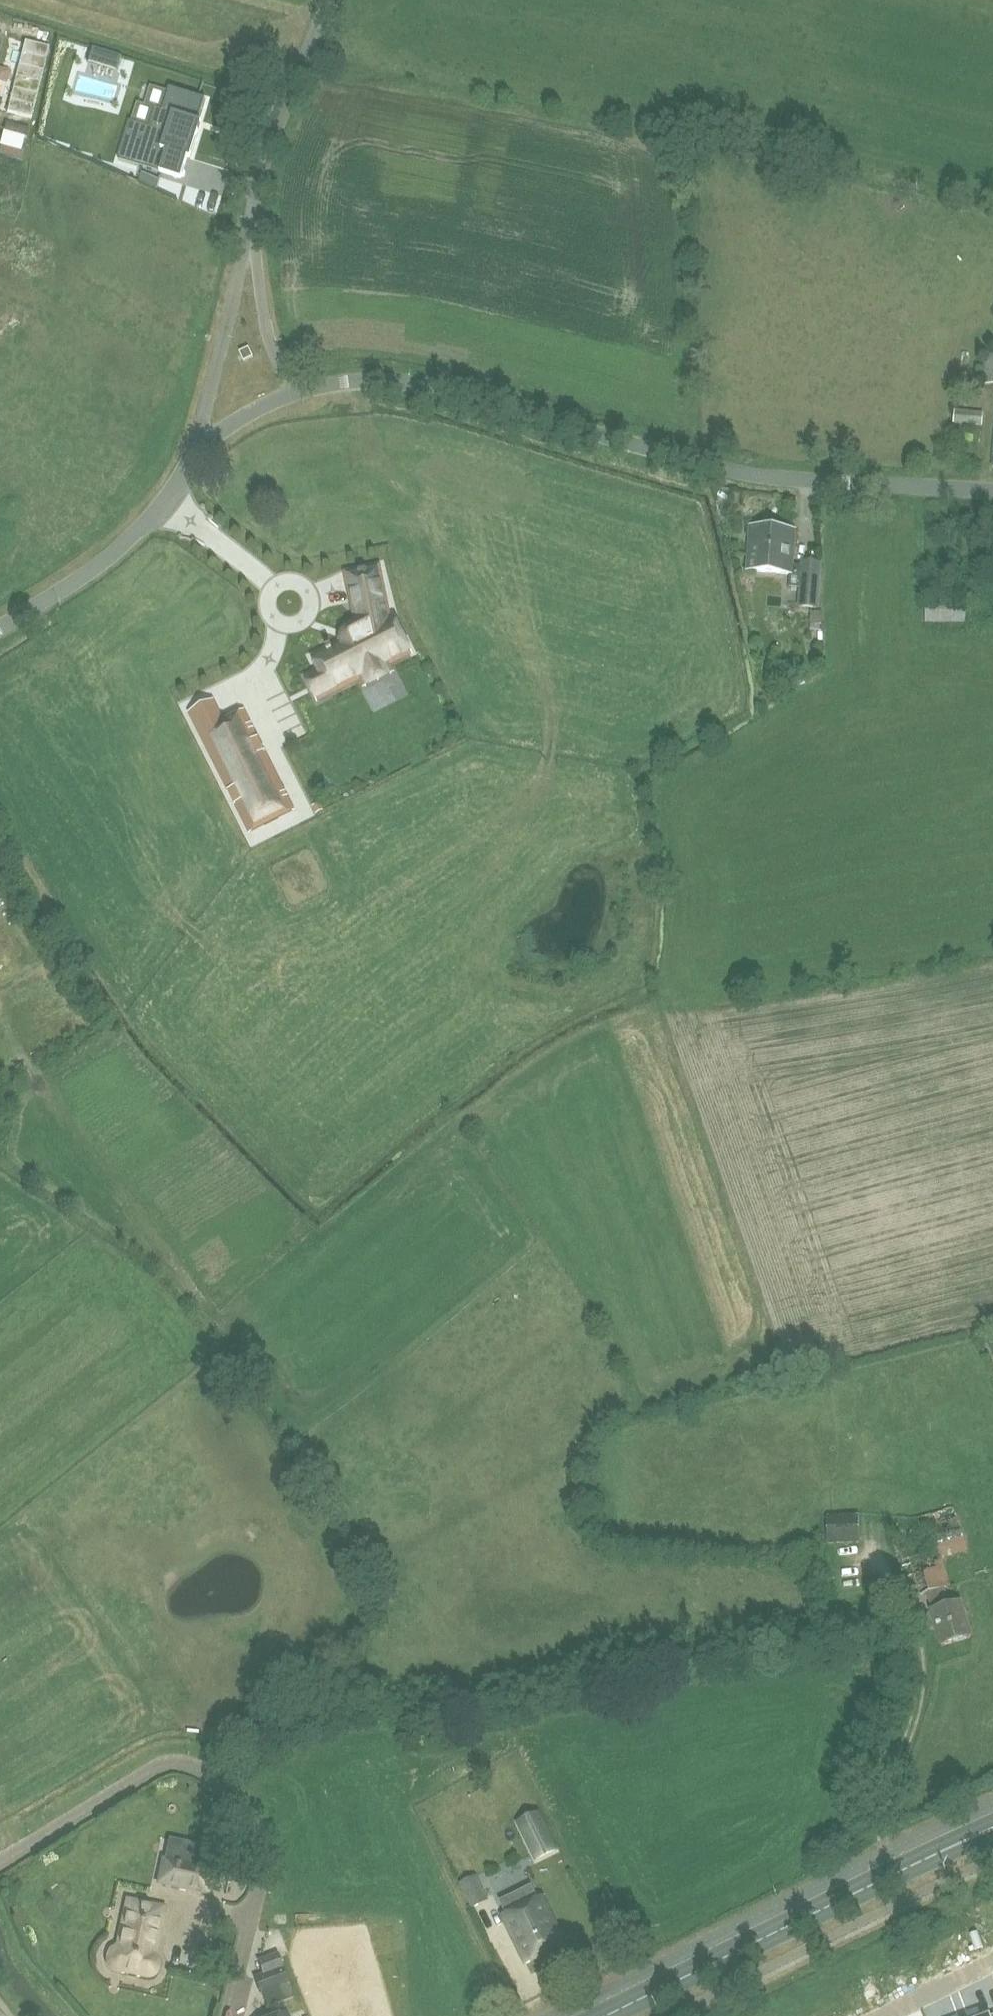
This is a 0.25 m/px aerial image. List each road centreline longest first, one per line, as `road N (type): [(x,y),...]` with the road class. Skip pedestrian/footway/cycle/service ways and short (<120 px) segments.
road 1 (residential): [(992,499),(749,477),(406,384),(334,384),(297,394)]
road 2 (residential): [(227,2015),(262,1857),(247,1816),(210,1778),(179,1764),(151,1771),(0,1864)]
road 3 (primary): [(604,2015),(992,1829)]
road 4 (residential): [(0,637),(128,547),(169,500),(196,444)]
road 5 (residential): [(257,208),(196,444)]
road 6 (unclassified): [(257,208),(329,0)]
road 7 (track): [(883,1842),(920,1652)]
road 8 (residential): [(297,394),(273,354),(257,208)]
road 9 (residential): [(880,2015),(992,1960)]

